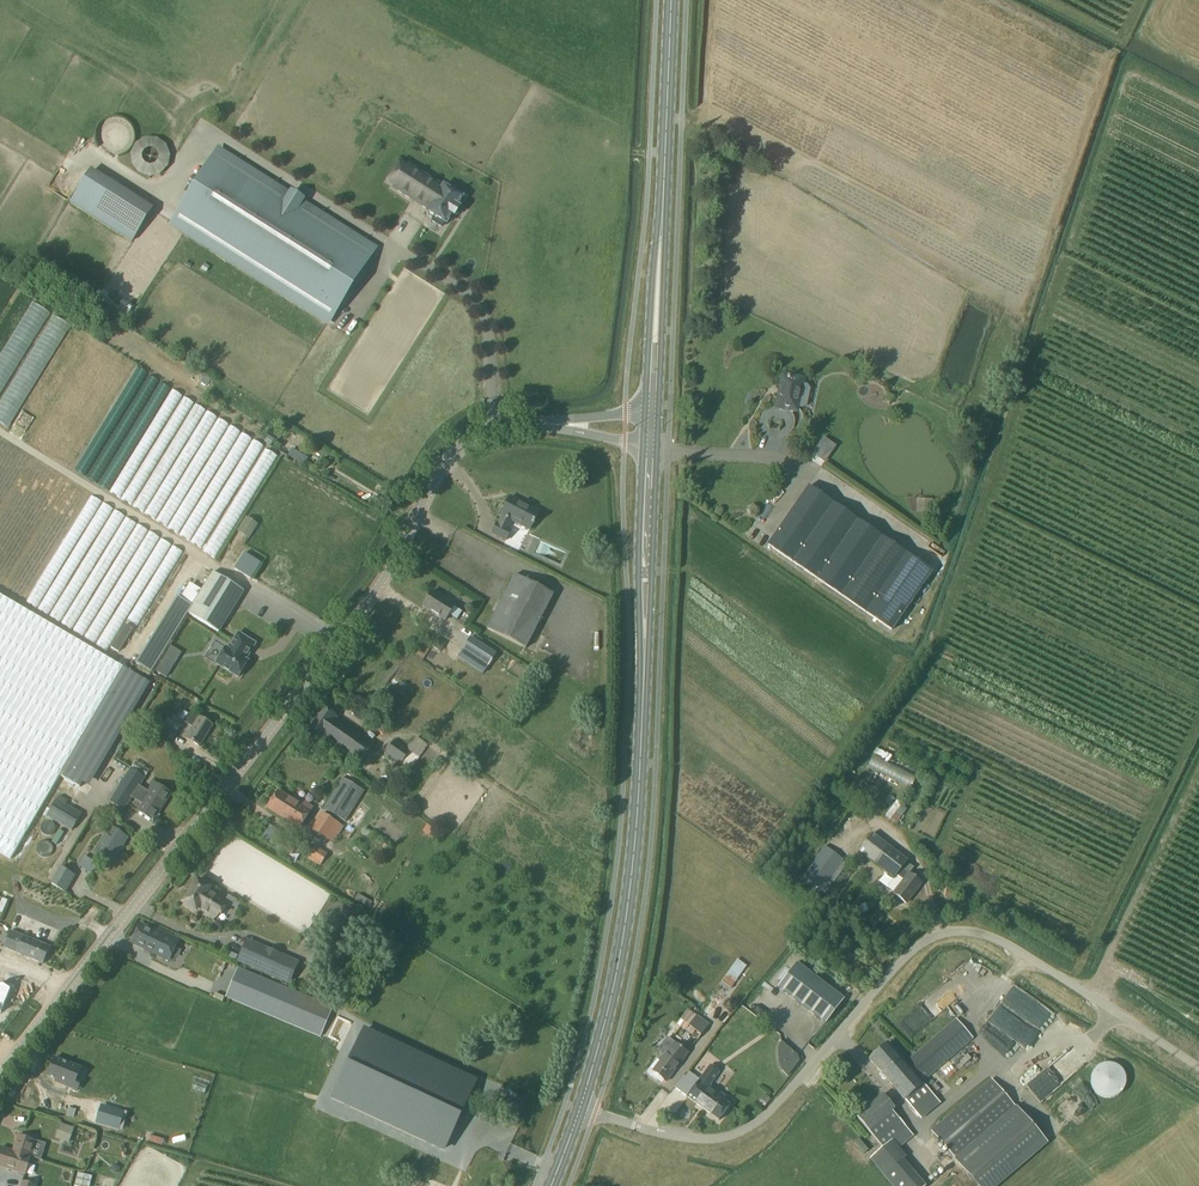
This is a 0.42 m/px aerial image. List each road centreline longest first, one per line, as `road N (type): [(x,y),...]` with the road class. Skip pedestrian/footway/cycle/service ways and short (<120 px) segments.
road 1 (unclassified): [(0,1077),(387,575),(446,460),(479,436),(541,424)]
road 2 (unclassified): [(583,1107),(687,1137),(745,1129),(915,948),(961,931),(1005,943),(1198,1066)]
road 3 (primary): [(583,1107),(610,1010),(634,851),(650,447)]
road 4 (primary): [(652,404),(670,0)]

